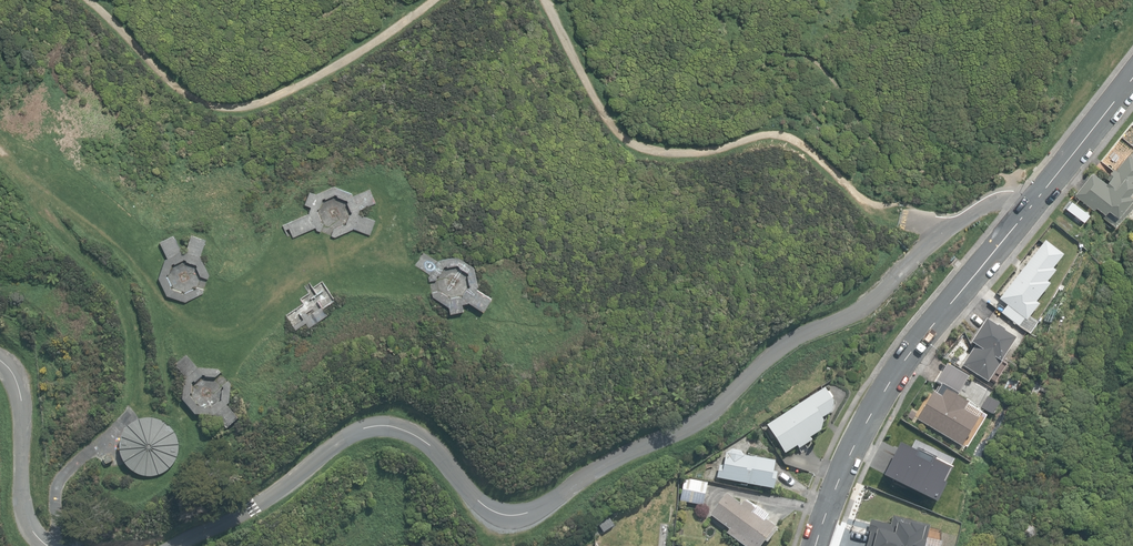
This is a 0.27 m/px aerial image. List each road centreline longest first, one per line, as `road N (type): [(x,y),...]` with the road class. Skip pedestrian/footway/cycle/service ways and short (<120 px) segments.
road 1 (unclassified): [(1036,200),(1005,196),(979,207),(860,308),(802,336),(714,407),(525,512),(499,512),(413,434),(373,427),(248,510),(176,545)]
road 2 (residential): [(815,545),(881,396),(1036,200)]
road 3 (unclassified): [(46,545),(26,521),(22,403),(0,365)]
road 4 (residential): [(1036,200),(1132,78)]

